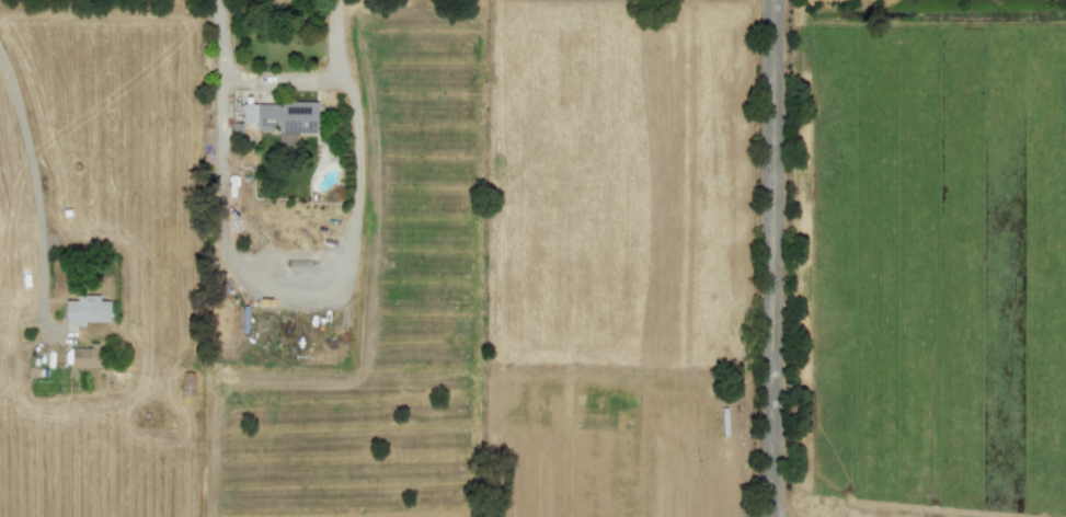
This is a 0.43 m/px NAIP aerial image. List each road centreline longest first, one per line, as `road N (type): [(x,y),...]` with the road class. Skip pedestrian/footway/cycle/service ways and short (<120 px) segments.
road 1 (residential): [(774,0),(772,516)]

